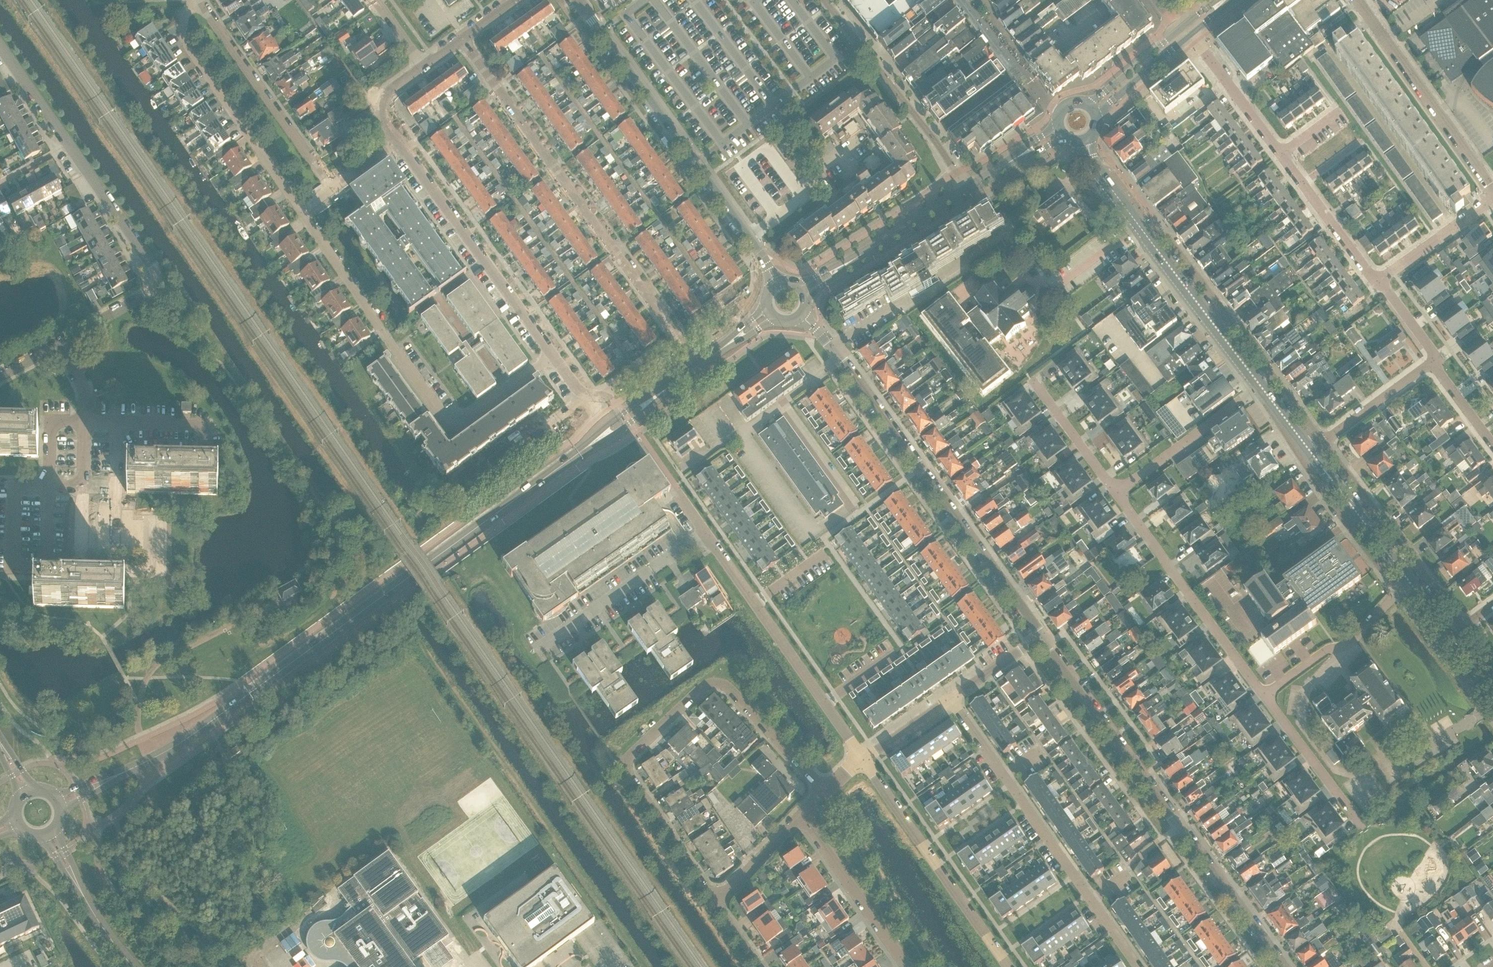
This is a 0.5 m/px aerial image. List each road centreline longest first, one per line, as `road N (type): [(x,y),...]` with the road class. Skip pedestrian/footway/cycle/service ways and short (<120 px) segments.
road 1 (secondary): [(120,774),(199,730),(588,446)]
road 2 (residential): [(717,901),(623,767),(716,684),(822,793)]
road 3 (residential): [(638,371),(680,341),(461,41)]
road 4 (residential): [(1287,966),(1040,637)]
road 5 (residential): [(1040,637),(846,362),(800,315)]
road 6 (residential): [(554,355),(452,428),(301,215)]
road 7 (residential): [(777,283),(578,0)]
road 8 (residential): [(1136,966),(952,699)]
road 9 (residential): [(865,759),(680,496)]
road 10 (unclassified): [(1322,442),(1165,236),(1144,232)]
road 11 (residential): [(59,343),(139,298),(151,281),(69,146)]
road 12 (residential): [(554,355),(397,147)]
road 13 (residential): [(301,215),(186,48),(183,25),(198,2)]
road 14 (residential): [(1009,966),(865,759)]
road 15 (residential): [(1118,494),(1266,695)]
road 16 (unclassified): [(966,190),(824,0)]
road 17 (unclassified): [(1463,627),(1322,442)]
road 18 (unclassified): [(1492,190),(1358,0)]
road 19 (residential): [(333,191),(198,2)]
road 20 (residential): [(84,569),(84,392),(59,343)]
road 21 (tertiary): [(1260,385),(1144,232)]
road 22 (residential): [(905,966),(801,818)]
road 23 (residential): [(1260,385),(1118,494)]
road 24 (unclassified): [(1399,591),(1352,641),(1266,695)]
road 25 (secondary): [(1217,0),(1082,102)]
road 26 (tertiary): [(1410,583),(1310,451)]
road 27 (unclassified): [(1399,591),(1302,457)]
road 28 (unclassified): [(1379,282),(1280,157)]
road 29 (unclassified): [(1492,716),(1399,591)]
road 30 (residential): [(1266,695),(1356,817)]
road 31 (unclassified): [(1280,157),(1191,35)]
road 32 (residential): [(1032,378),(1118,494)]
road 33 (unclassified): [(1492,199),(1379,282)]
road 34 (secondary): [(850,262),(966,190)]
road 35 (unclassified): [(1322,442),(1432,362)]
road 36 (secondary): [(1098,119),(1191,35)]
road 37 (residential): [(69,146),(0,46)]

